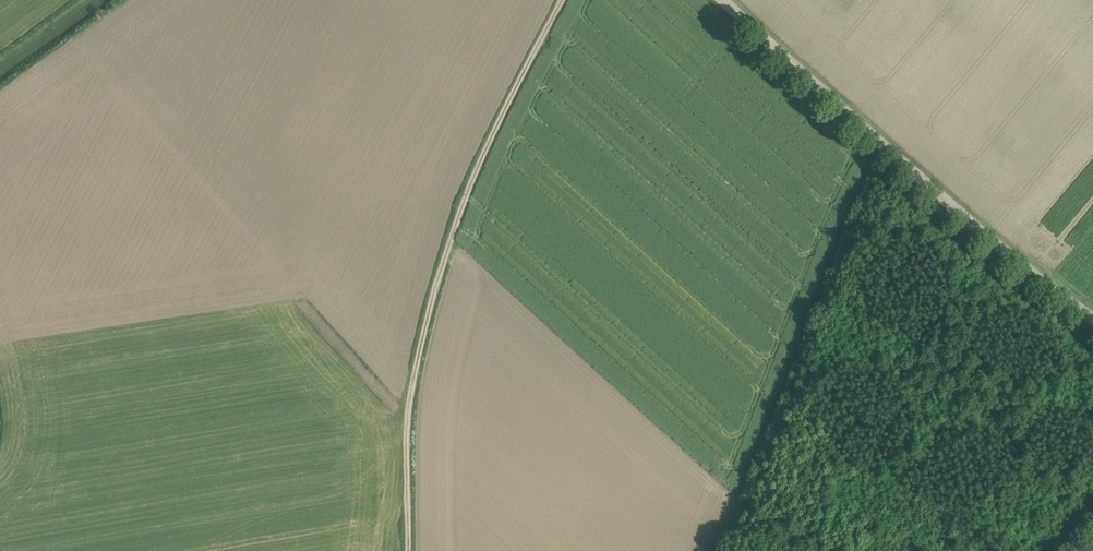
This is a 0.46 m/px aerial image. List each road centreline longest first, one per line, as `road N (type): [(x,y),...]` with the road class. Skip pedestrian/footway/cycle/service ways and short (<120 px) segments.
road 1 (track): [(410,550),(412,404),(428,334),(487,146),(565,0)]
road 2 (unclassified): [(1092,317),(976,227),(726,0)]

